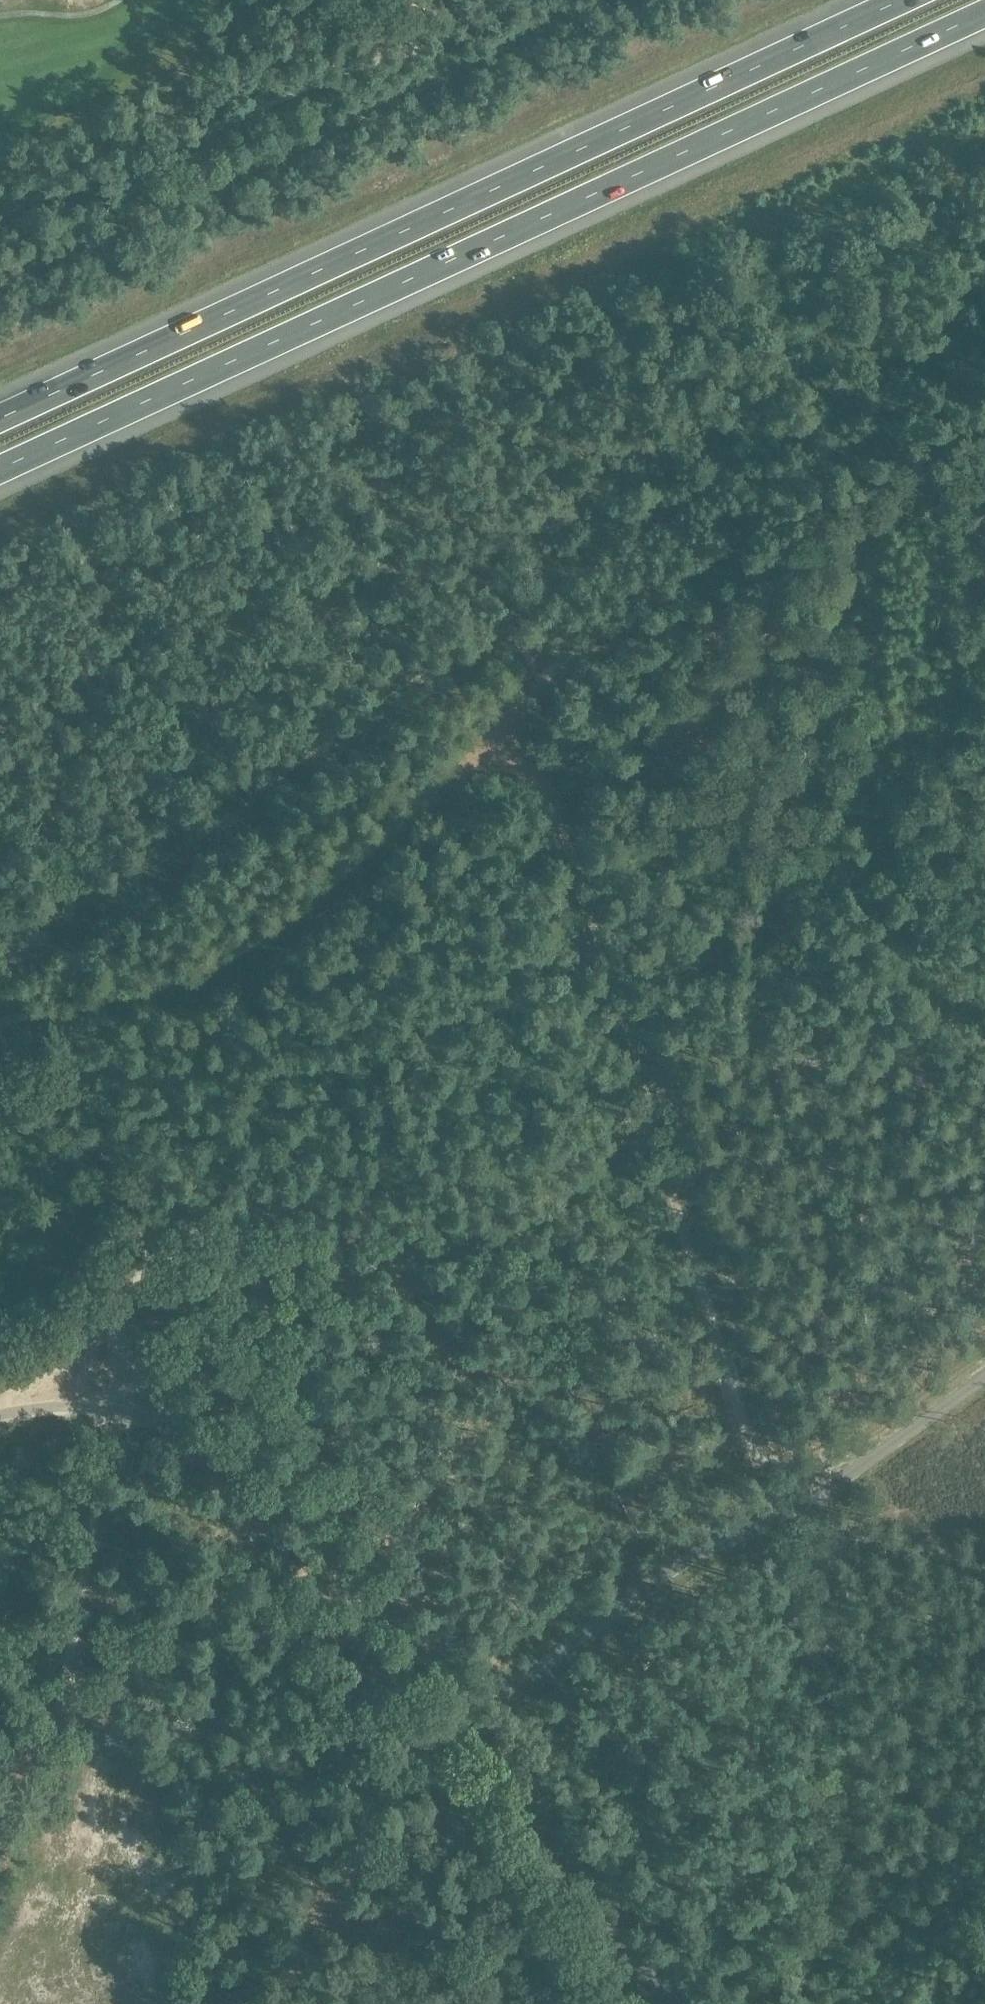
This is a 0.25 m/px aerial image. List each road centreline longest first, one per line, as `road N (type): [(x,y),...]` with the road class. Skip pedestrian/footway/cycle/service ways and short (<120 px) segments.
road 1 (motorway): [(0,468),(984,12)]
road 2 (motorway): [(894,0),(0,416)]
road 3 (unclassified): [(984,1378),(821,1492),(693,1558),(480,1700),(429,1722)]
road 4 (unclassified): [(429,1722),(383,1660),(275,1476),(182,1432),(119,1413),(0,1416)]
road 5 (unclassified): [(676,2003),(429,1722)]
road 6 (track): [(585,2003),(429,1722)]

